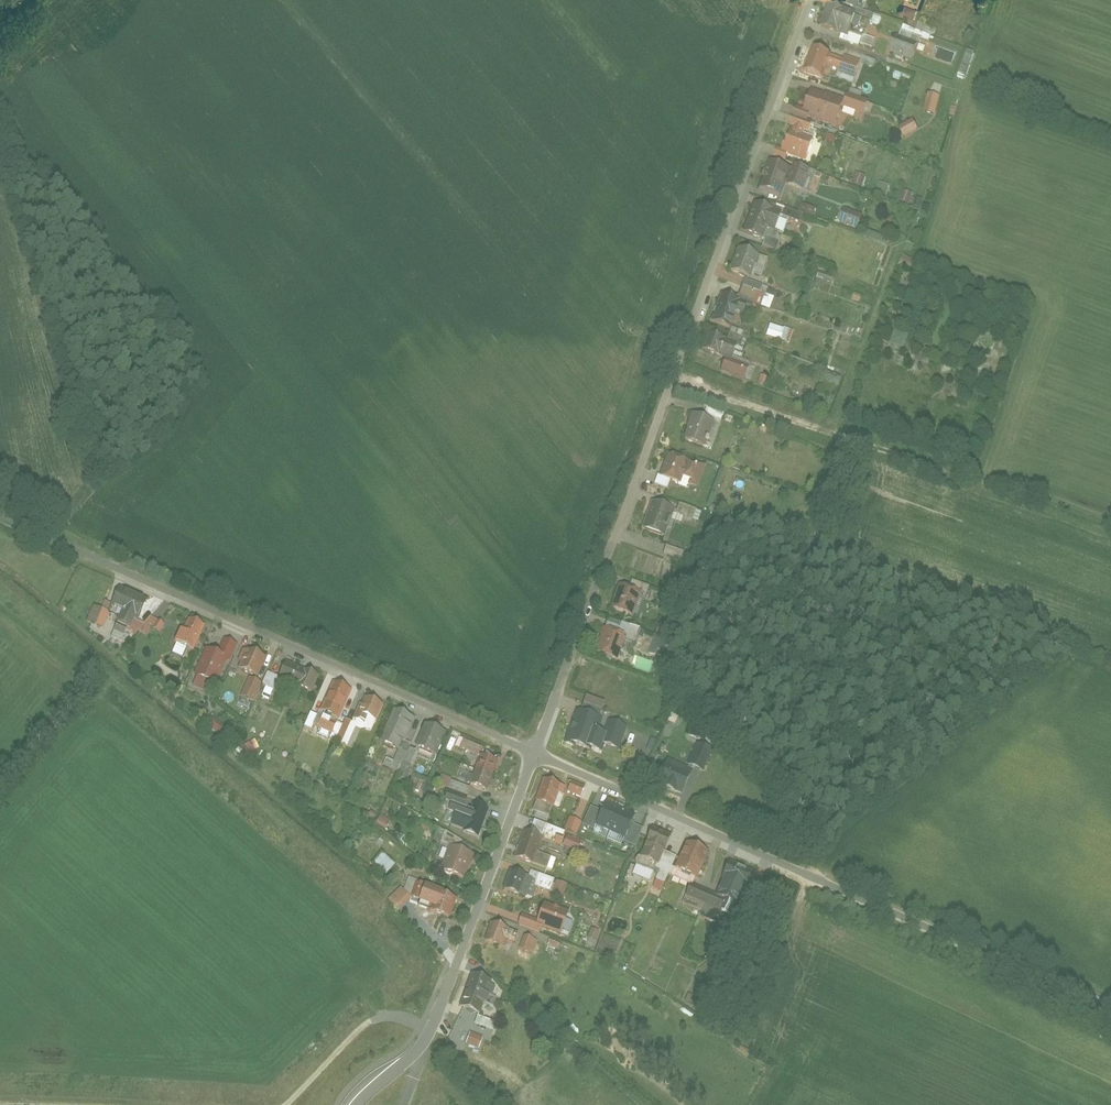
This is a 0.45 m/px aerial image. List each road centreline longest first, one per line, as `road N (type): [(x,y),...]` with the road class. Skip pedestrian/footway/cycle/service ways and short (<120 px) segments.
road 1 (residential): [(533,754),(808,0)]
road 2 (residential): [(1110,1011),(533,754)]
road 3 (residential): [(533,754),(0,514)]
road 4 (residential): [(361,1104),(432,1028),(533,754)]
road 5 (track): [(432,1028),(407,1019),(370,1022),(288,1104)]

